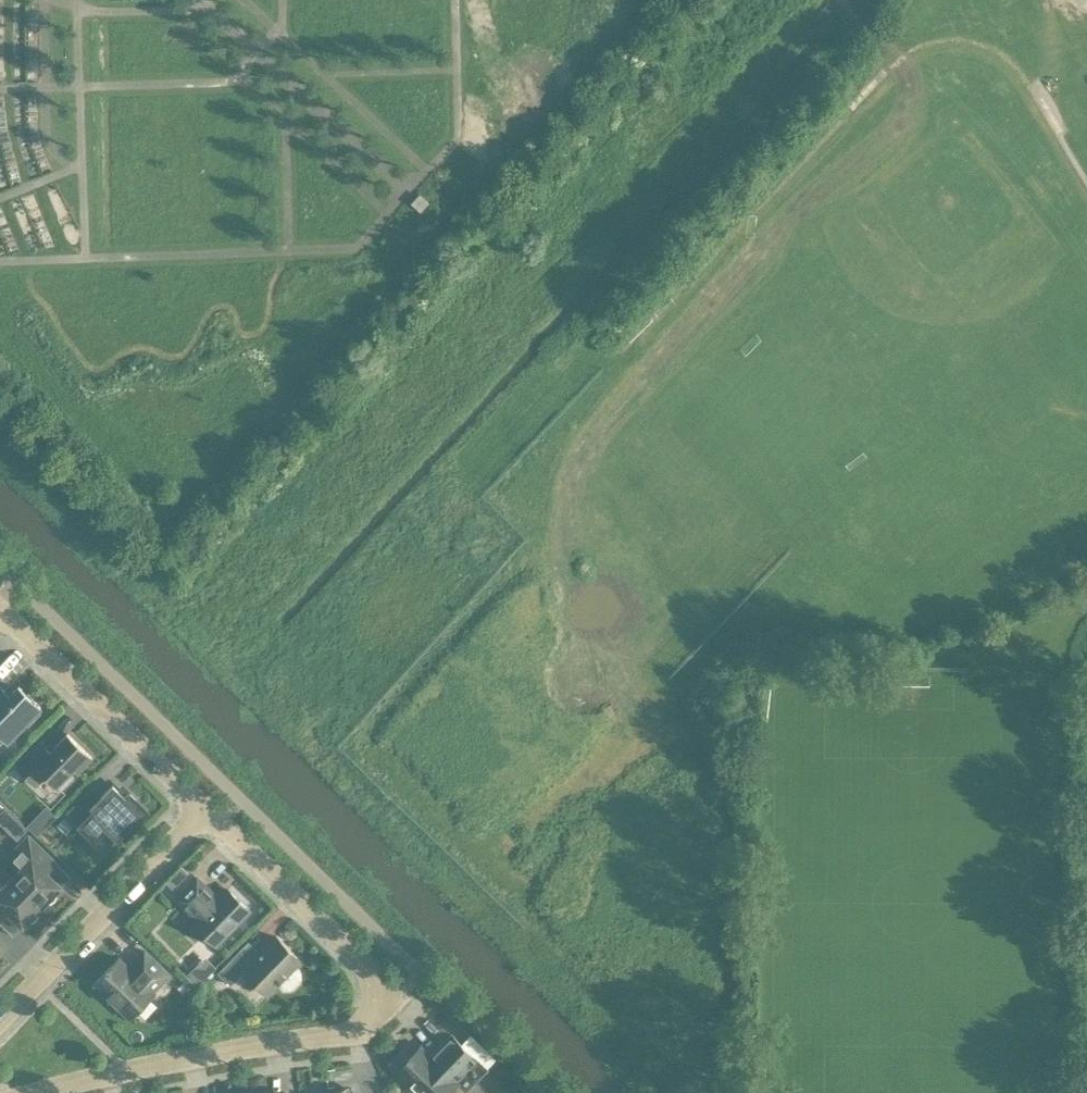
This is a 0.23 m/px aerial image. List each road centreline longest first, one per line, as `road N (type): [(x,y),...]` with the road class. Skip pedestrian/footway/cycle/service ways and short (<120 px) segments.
road 1 (residential): [(55,1092),(351,1036),(395,997),(204,812)]
road 2 (residential): [(0,1027),(204,812)]
road 3 (residential): [(0,615),(204,812)]

